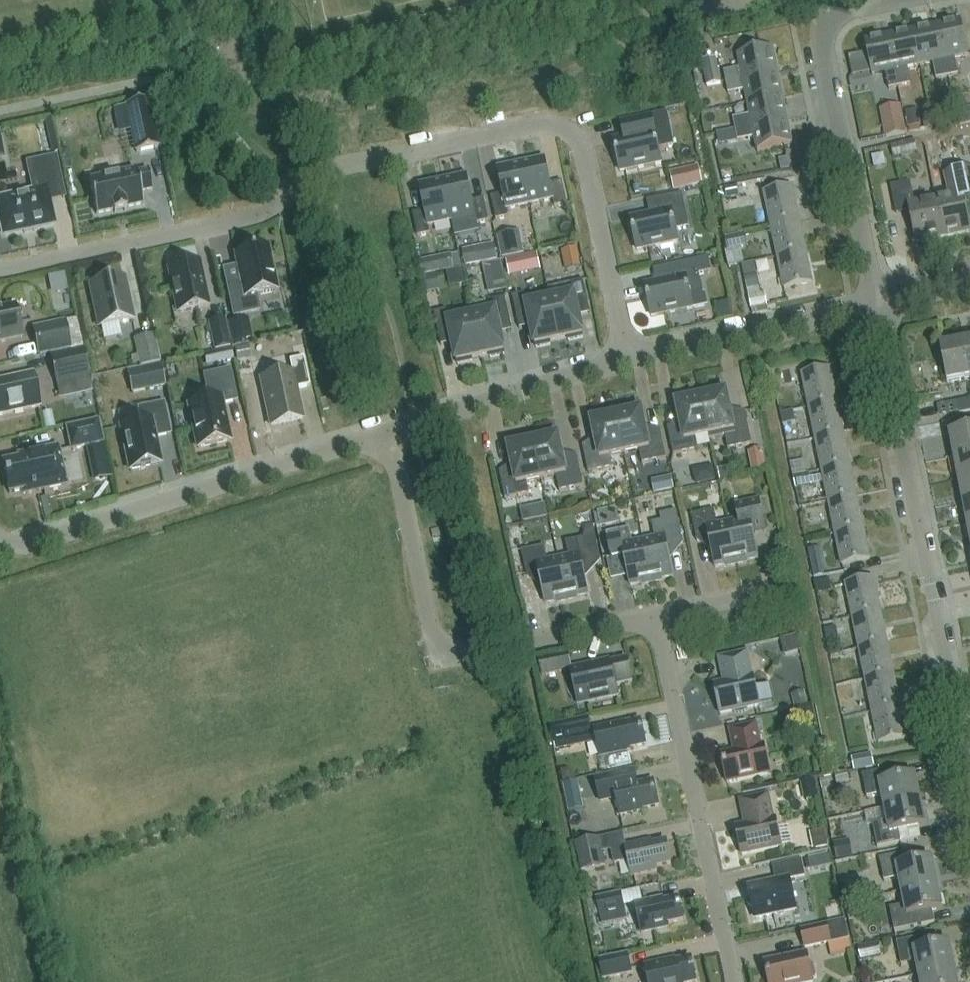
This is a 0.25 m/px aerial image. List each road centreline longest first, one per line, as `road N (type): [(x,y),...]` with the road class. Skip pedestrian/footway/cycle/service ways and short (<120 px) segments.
road 1 (residential): [(0,271),(255,216),(329,168),(543,125),(567,130),(584,151),(630,361)]
road 2 (residential): [(655,616),(439,660),(393,431)]
road 3 (residential): [(969,736),(878,312)]
road 4 (residential): [(0,543),(23,548),(393,431)]
road 5 (residential): [(655,616),(734,981)]
road 6 (residential): [(878,312),(820,47),(831,19),(885,0)]
road 7 (residential): [(630,361),(878,312)]
road 8 (residential): [(393,431),(630,361)]

